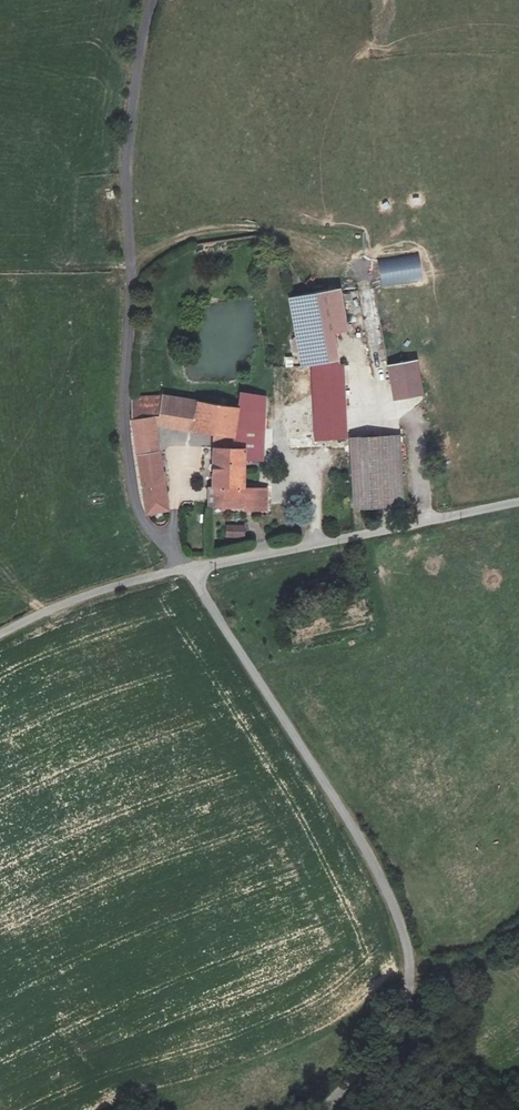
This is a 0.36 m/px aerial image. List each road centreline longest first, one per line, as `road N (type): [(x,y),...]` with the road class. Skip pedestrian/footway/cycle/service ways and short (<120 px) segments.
road 1 (unclassified): [(188,567),(351,824),(403,930),(411,965),(407,1004),(387,1042),(323,1109)]
road 2 (unclassified): [(152,0),(126,175),(131,270),(123,419),(141,519),(188,567)]
road 3 (unclassified): [(518,504),(188,567)]
road 4 (unclassified): [(188,567),(0,634)]

